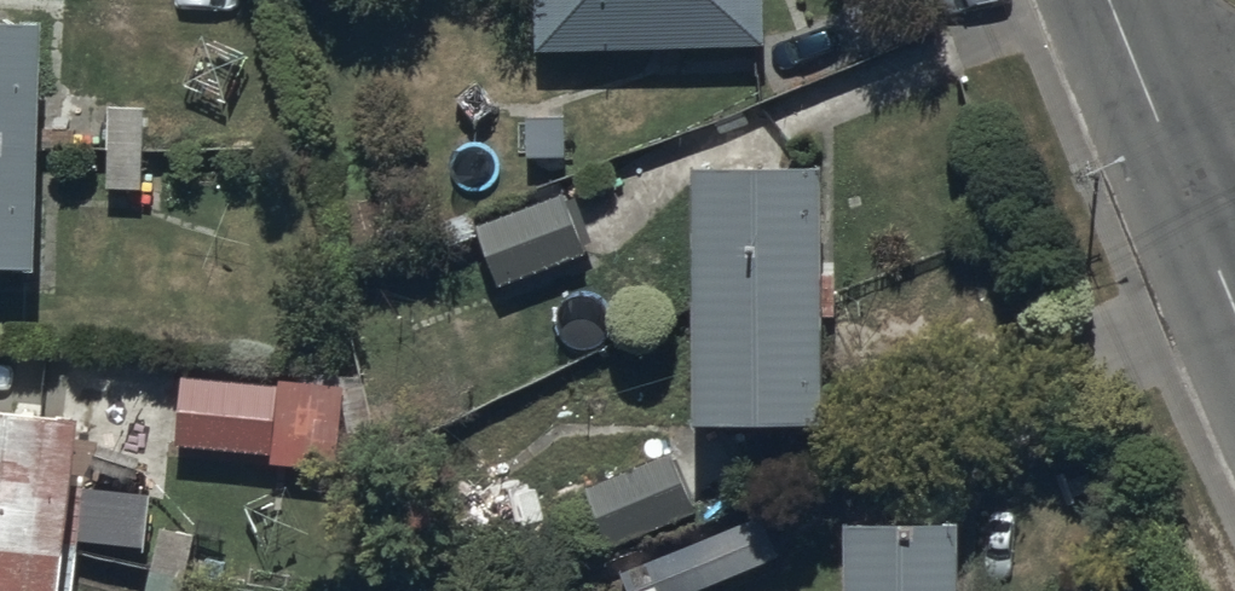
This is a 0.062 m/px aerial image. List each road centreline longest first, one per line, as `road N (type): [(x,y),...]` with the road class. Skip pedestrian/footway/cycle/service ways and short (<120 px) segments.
road 1 (tertiary): [(1107,0),(1185,192)]
road 2 (tertiary): [(1185,192),(1234,310)]

